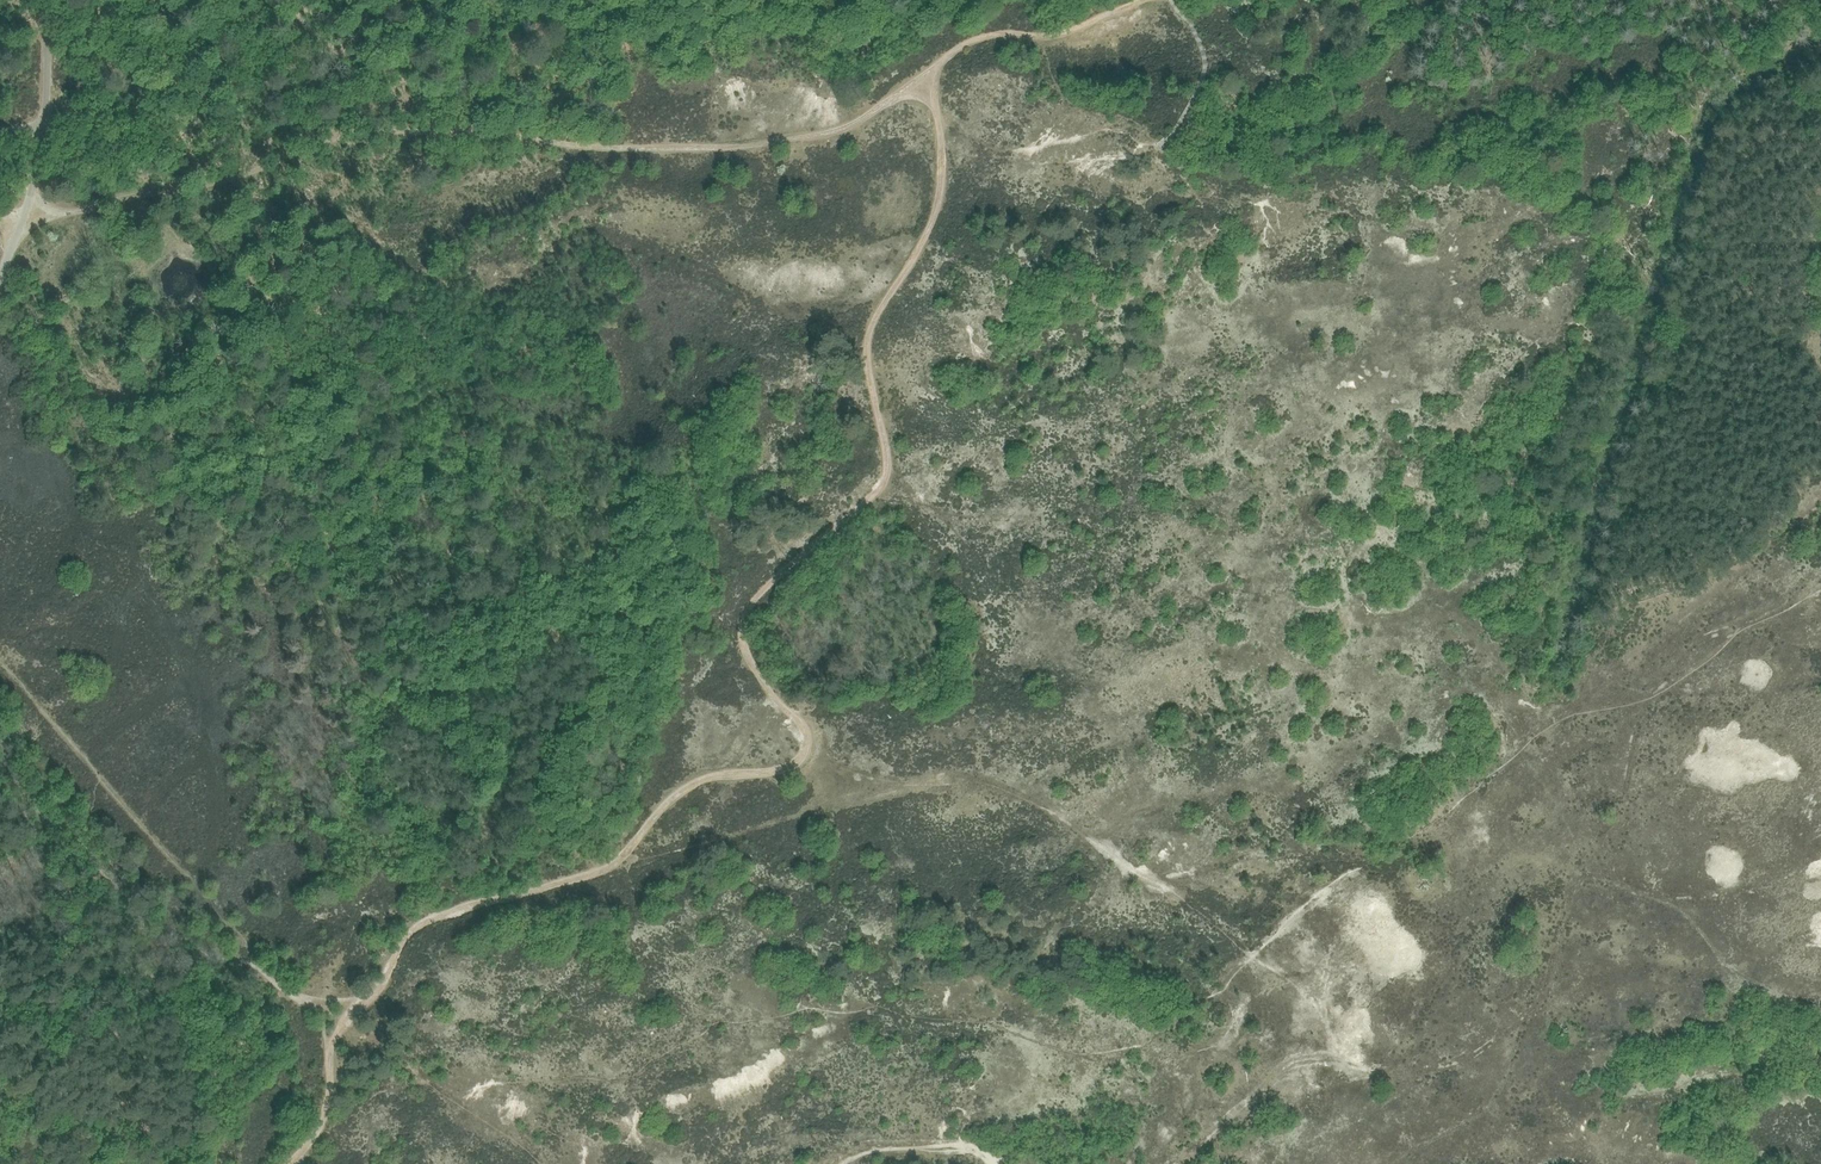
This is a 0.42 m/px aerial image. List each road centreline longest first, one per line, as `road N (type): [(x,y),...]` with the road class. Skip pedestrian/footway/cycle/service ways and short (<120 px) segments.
road 1 (track): [(342,1022),(374,994),(408,934),(426,923),(482,900),(594,876),(682,791),(796,762),(803,734),(747,653),(743,627),(749,611),(882,487),(885,458),(868,340),(930,229),(940,193),(940,147),(922,80)]
road 2 (track): [(287,1163),(324,1115),(329,1048),(342,1022),(253,968)]
road 3 (track): [(922,80),(947,57),(990,38),(1064,39),(1149,0)]

